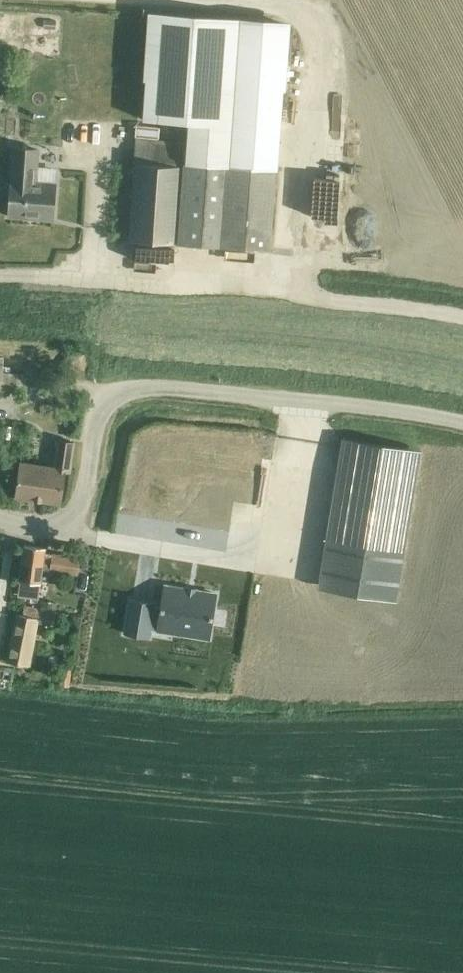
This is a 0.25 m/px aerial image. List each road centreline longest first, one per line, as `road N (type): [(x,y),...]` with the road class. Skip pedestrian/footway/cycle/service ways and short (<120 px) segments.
road 1 (unclassified): [(112,397),(137,387),(203,391),(462,422)]
road 2 (residential): [(0,518),(40,526),(74,517),(112,397)]

